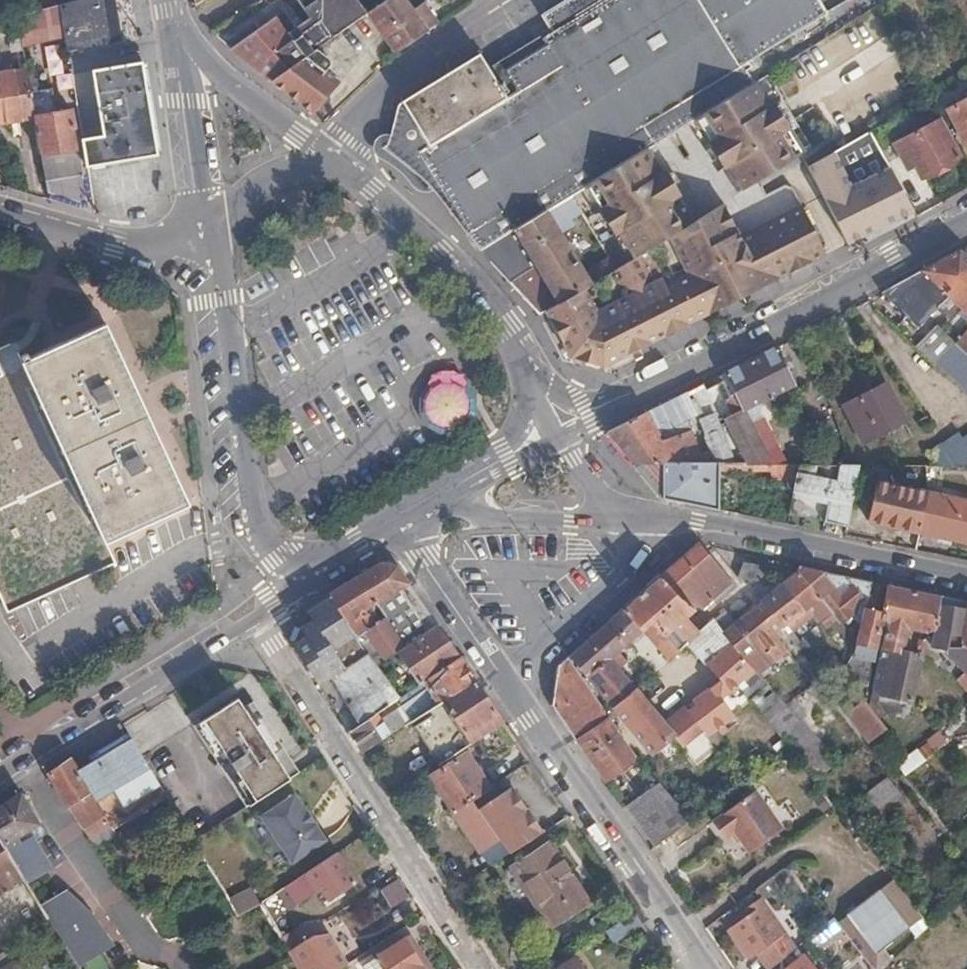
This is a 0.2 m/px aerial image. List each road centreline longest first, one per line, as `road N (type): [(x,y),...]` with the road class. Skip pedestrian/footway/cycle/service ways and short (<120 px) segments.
road 1 (secondary): [(559,427),(966,216)]
road 2 (residential): [(485,968),(259,613)]
road 3 (secondary): [(205,229),(248,517),(296,588)]
road 4 (secondary): [(613,522),(694,524),(966,576)]
road 5 (secondary): [(559,427),(477,286),(330,159)]
road 6 (residential): [(704,968),(505,681)]
road 7 (secondary): [(0,786),(259,613)]
road 8 (secondary): [(205,229),(155,250),(0,208)]
road 9 (residential): [(505,681),(618,578),(613,522)]
road 10 (residential): [(400,519),(505,681)]
road 11 (secondary): [(330,159),(178,40)]
road 12 (secondary): [(178,40),(205,229)]
road 13 (secondary): [(447,491),(483,518),(613,522)]
road 14 (secondary): [(330,159),(205,229)]
road 15 (secondary): [(447,491),(559,427)]
road 16 (secondary): [(296,588),(400,519)]

